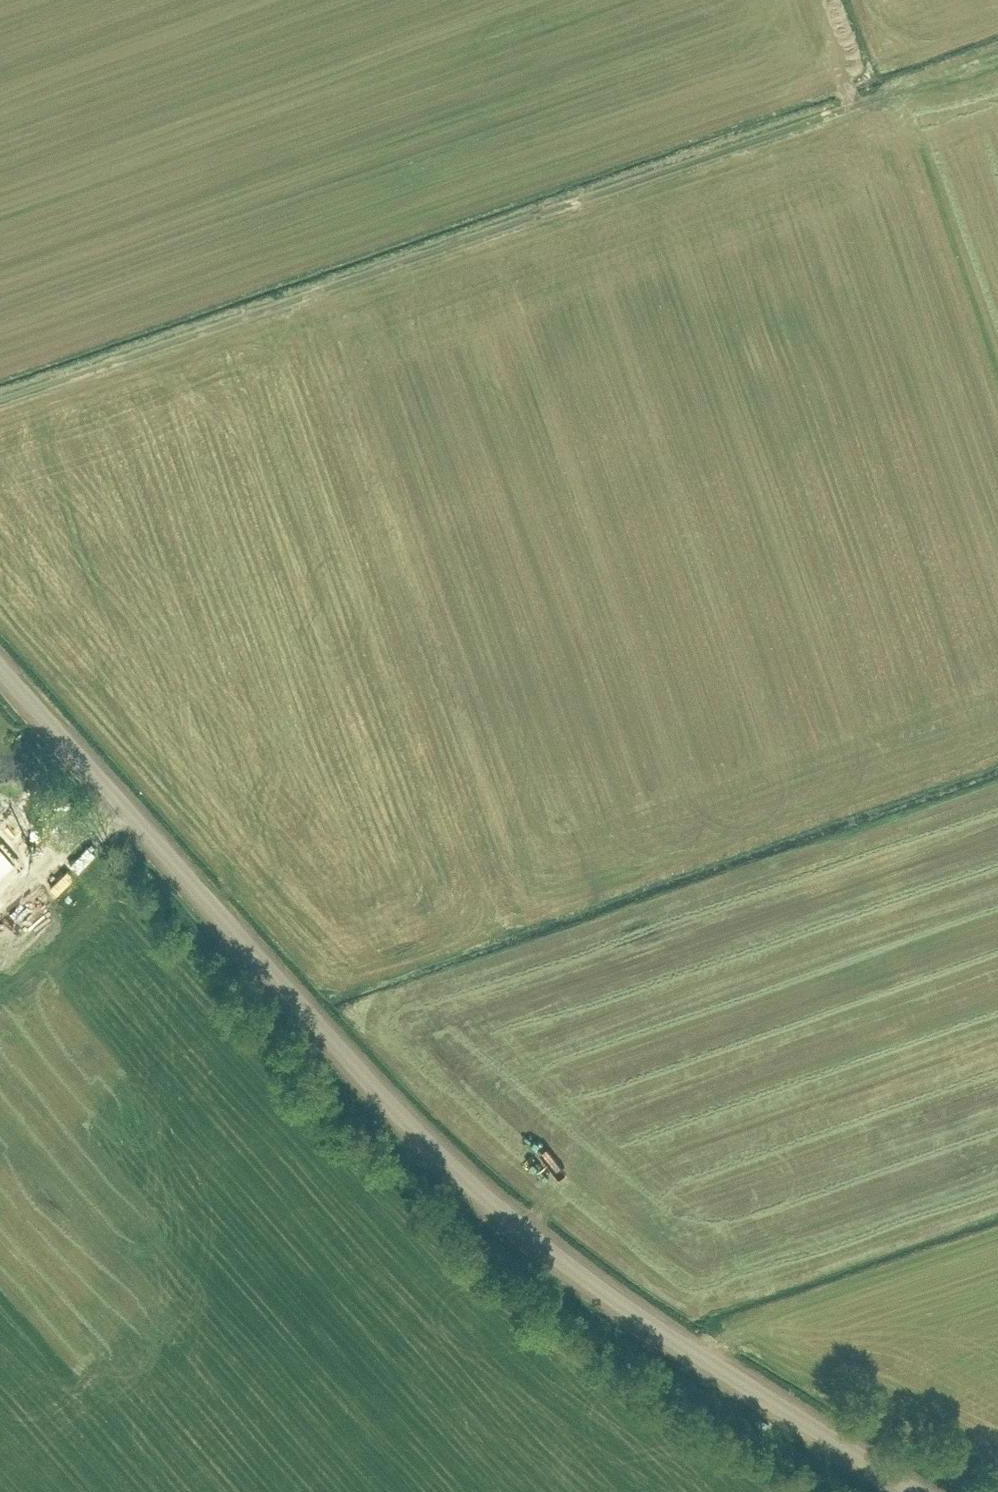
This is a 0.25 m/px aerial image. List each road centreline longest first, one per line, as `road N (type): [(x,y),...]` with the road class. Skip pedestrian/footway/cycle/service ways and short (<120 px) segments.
road 1 (tertiary): [(906,1491),(595,1290),(446,1159),(328,1037),(0,665)]
road 2 (track): [(843,0),(874,90),(0,389)]

